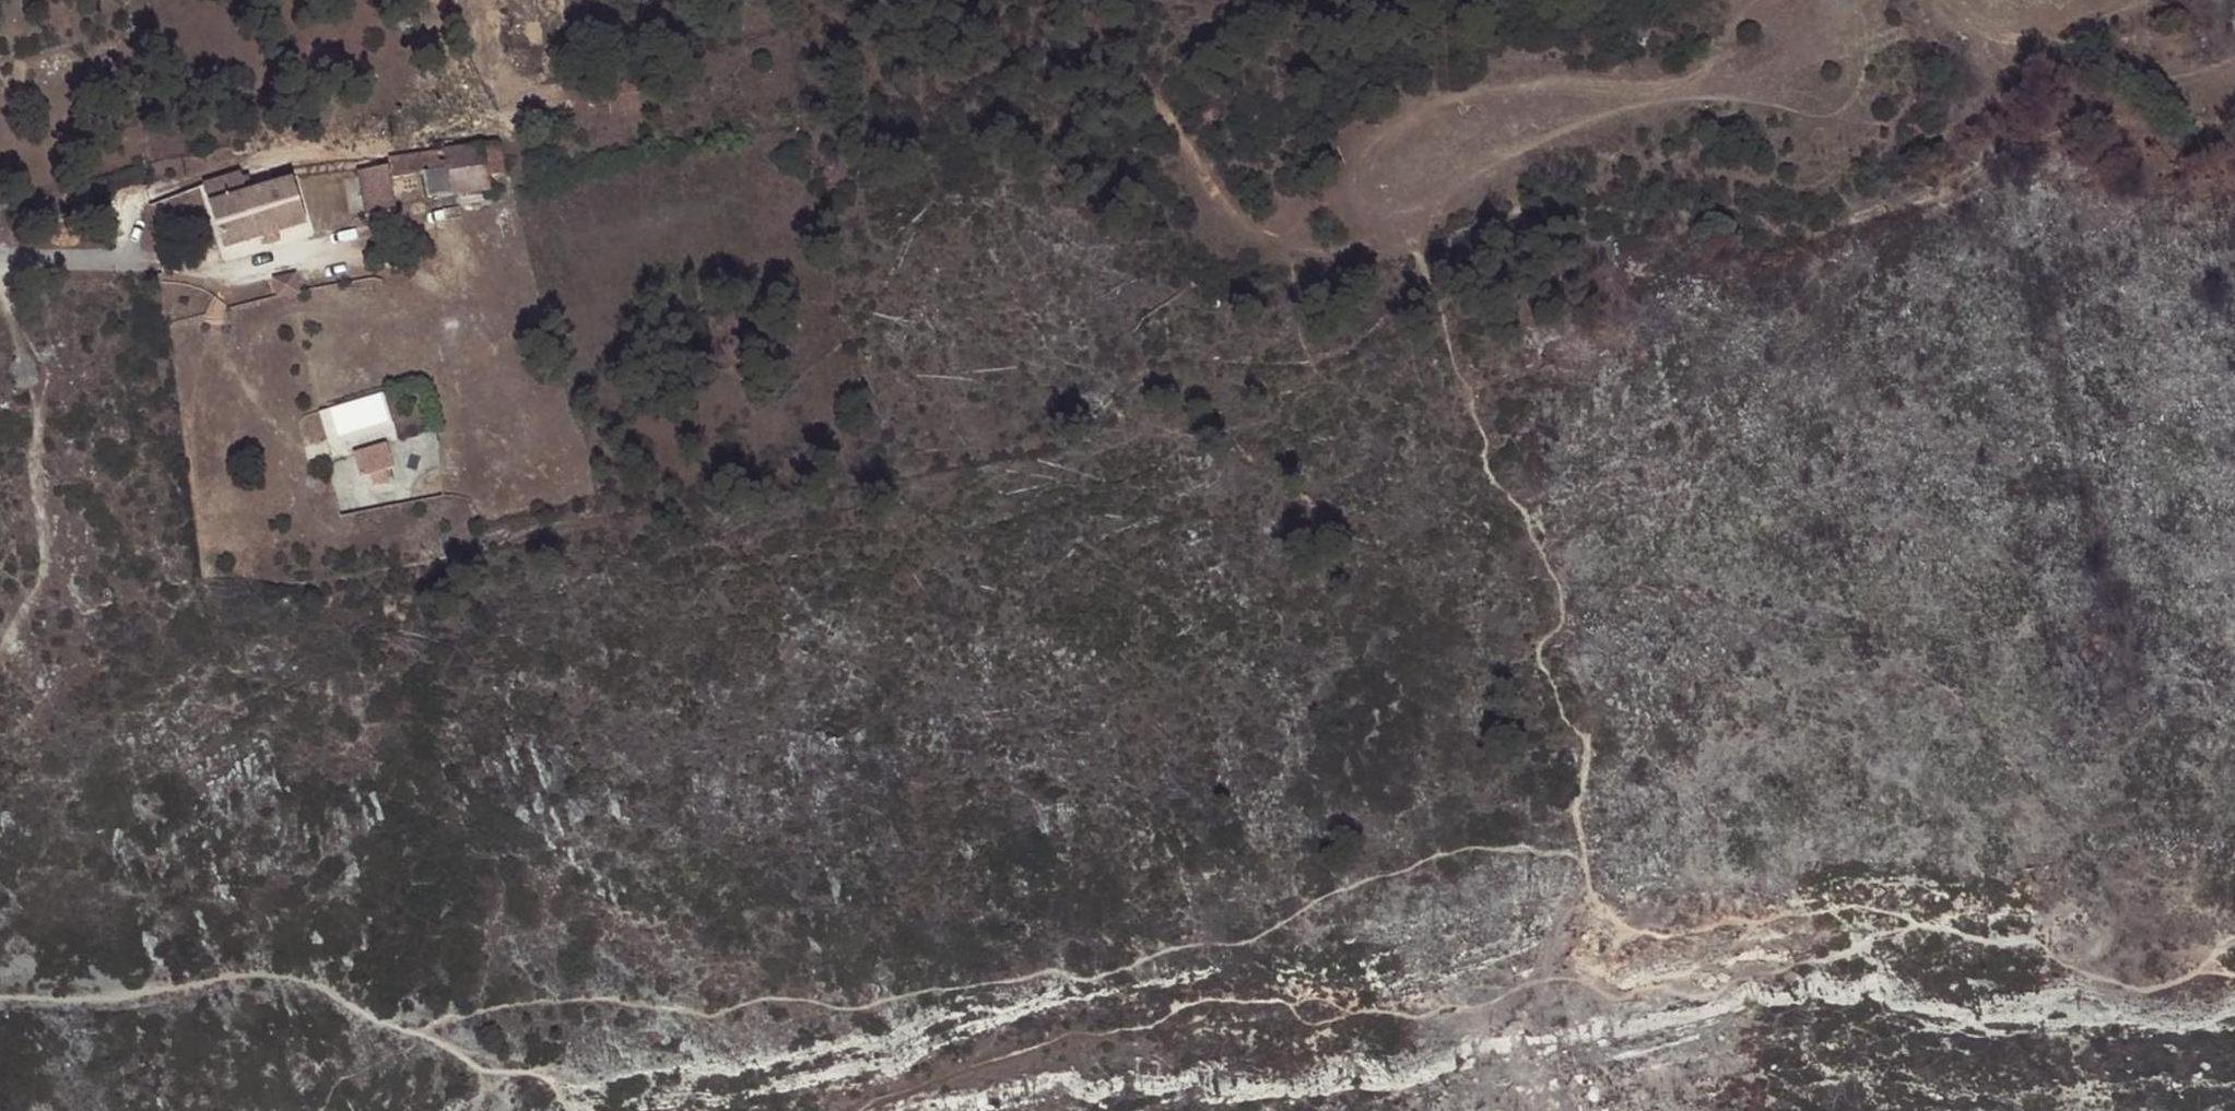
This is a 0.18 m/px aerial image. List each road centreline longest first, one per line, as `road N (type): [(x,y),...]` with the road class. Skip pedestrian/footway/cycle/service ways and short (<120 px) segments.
road 1 (motorway): [(239,1110),(0,869)]
road 2 (residential): [(0,261),(125,252)]

